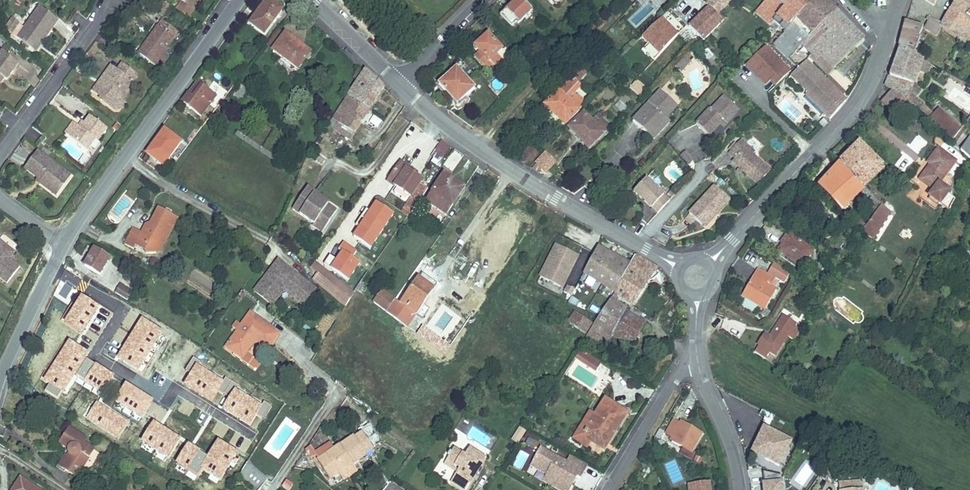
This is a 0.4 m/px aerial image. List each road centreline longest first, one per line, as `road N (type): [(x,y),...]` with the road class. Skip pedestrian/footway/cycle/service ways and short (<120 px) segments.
road 1 (residential): [(399,84),(493,160),(647,250)]
road 2 (residential): [(67,233),(241,0)]
road 3 (tertiary): [(732,240),(859,101),(890,28)]
road 4 (residential): [(0,401),(67,233)]
road 5 (residential): [(698,362),(683,369),(608,489)]
road 6 (tertiary): [(698,362),(740,489)]

